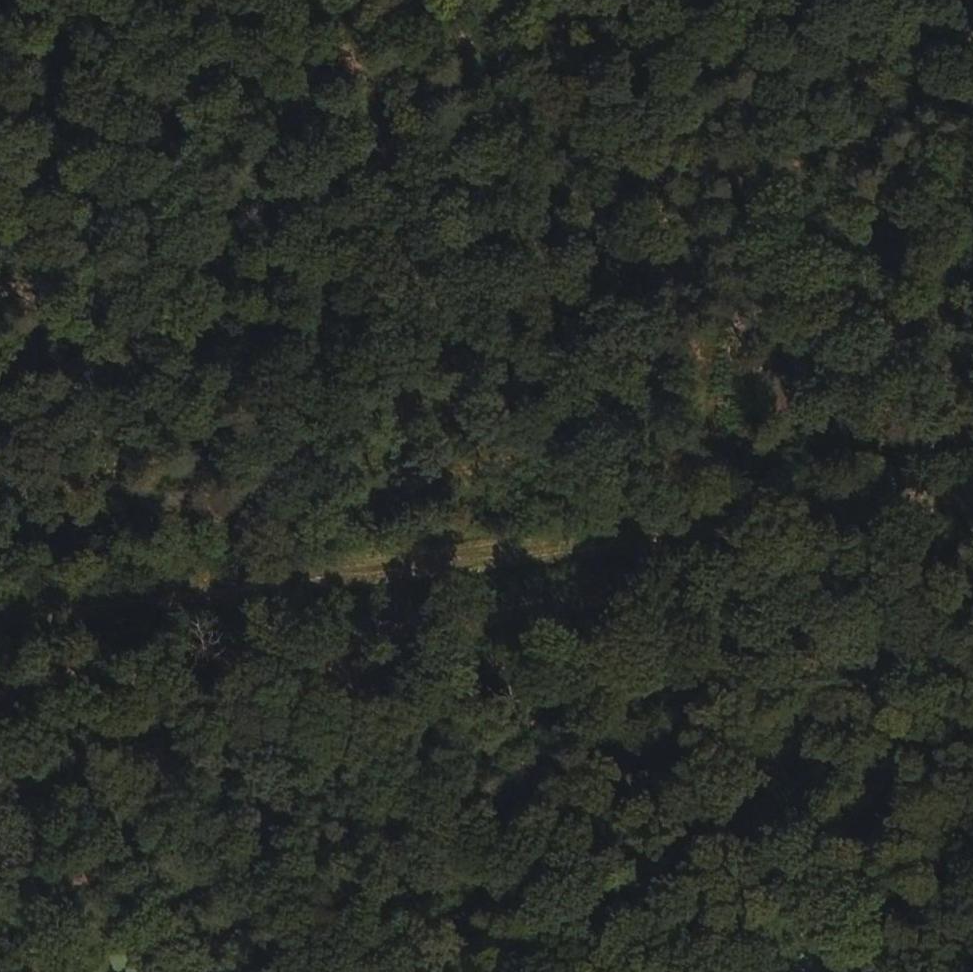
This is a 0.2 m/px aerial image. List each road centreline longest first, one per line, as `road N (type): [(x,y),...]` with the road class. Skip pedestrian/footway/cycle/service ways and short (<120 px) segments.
road 1 (track): [(972,499),(0,620)]

